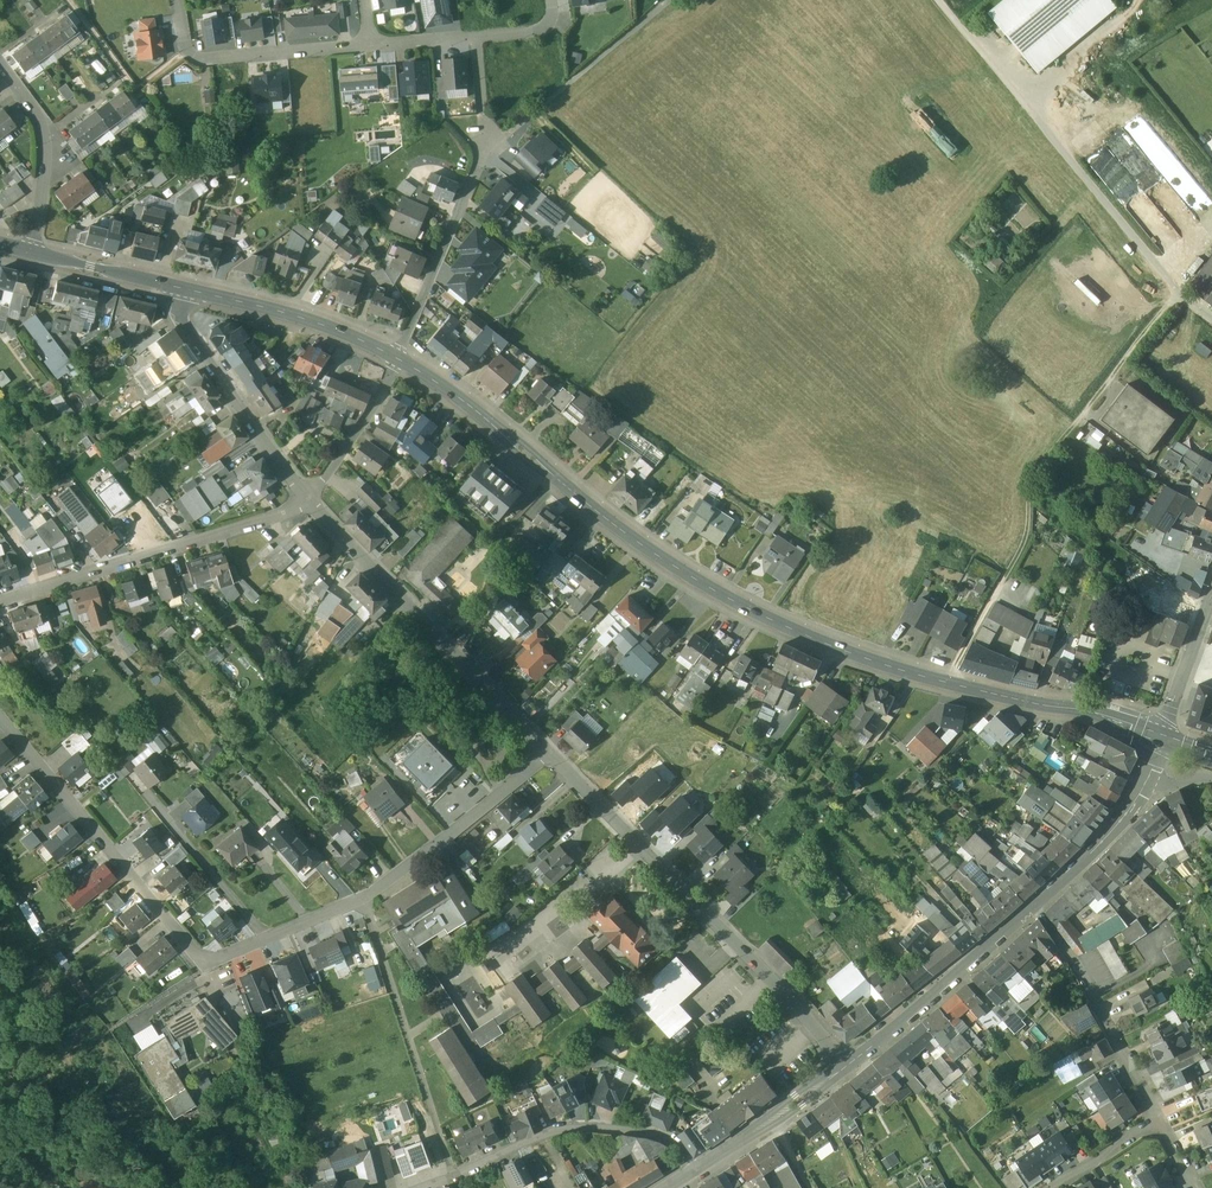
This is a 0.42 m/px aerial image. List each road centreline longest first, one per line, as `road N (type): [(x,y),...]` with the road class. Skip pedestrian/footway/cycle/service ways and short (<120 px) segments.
road 1 (tertiary): [(1163,735),(1090,710),(914,673),(761,614),(629,536),(465,401),(398,357)]
road 2 (residential): [(551,755),(366,896),(204,963),(0,715)]
road 3 (track): [(948,683),(1029,532),(1032,479),(1178,292)]
road 4 (residential): [(851,1064),(551,755)]
road 5 (track): [(1211,319),(1178,292),(938,0)]
road 6 (residential): [(551,755),(308,500)]
road 7 (residential): [(0,604),(295,511),(308,500)]
road 8 (residential): [(420,1187),(574,1125),(670,1140),(700,1170)]
road 9 (residential): [(308,500),(182,318),(183,286)]
road 10 (residential): [(1158,1119),(1072,956),(1032,906)]
road 11 (residential): [(175,0),(184,53),(199,60),(370,43)]
road 12 (tertiary): [(851,1064),(1032,906)]
road 13 (tertiary): [(398,357),(321,323),(183,286)]
road 14 (residential): [(483,154),(398,357)]
road 15 (residential): [(34,252),(42,132),(0,64)]
road 16 (tertiary): [(700,1170),(851,1064)]
road 17 (tertiary): [(1032,906),(1097,849),(1148,780)]
road 18 (residential): [(398,357),(369,419),(308,500)]
road 19 (track): [(670,0),(549,101)]
road 20 (tertiary): [(183,286),(34,252)]
road 21 (tertiary): [(1163,735),(1211,596)]
road 22 (residential): [(1158,1119),(1054,1187)]

